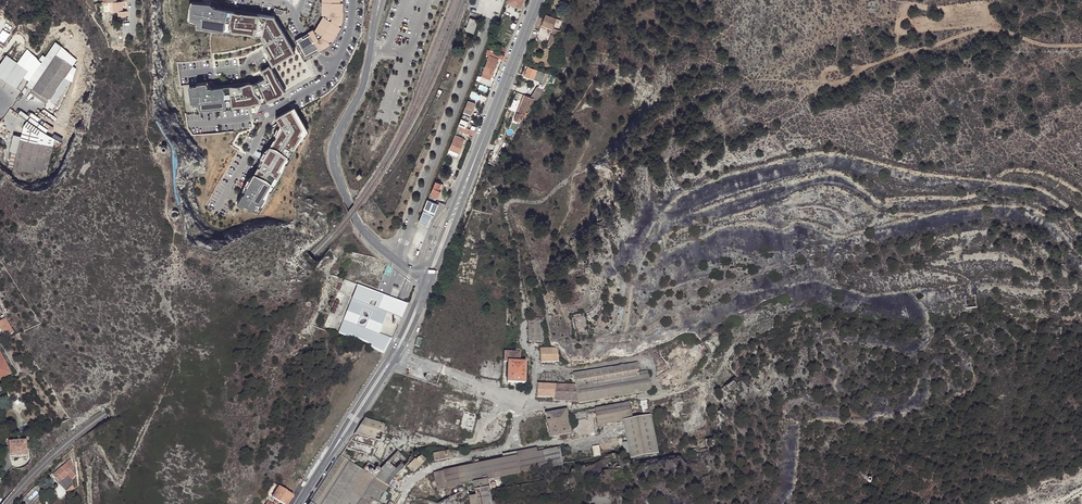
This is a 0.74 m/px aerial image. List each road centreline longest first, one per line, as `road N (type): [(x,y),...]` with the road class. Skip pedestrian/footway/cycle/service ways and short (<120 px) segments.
road 1 (residential): [(396,260),(358,223),(333,163),(337,137),(364,85),(380,0)]
road 2 (unclassified): [(489,6),(491,18),(396,260)]
road 3 (track): [(1081,44),(973,32),(867,65),(832,89)]
road 4 (secondary): [(538,0),(454,215)]
road 5 (secondary): [(331,453),(399,355),(431,283)]
road 6 (secondary): [(423,279),(392,351),(331,453)]
road 7 (residential): [(352,0),(329,74),(266,113)]

